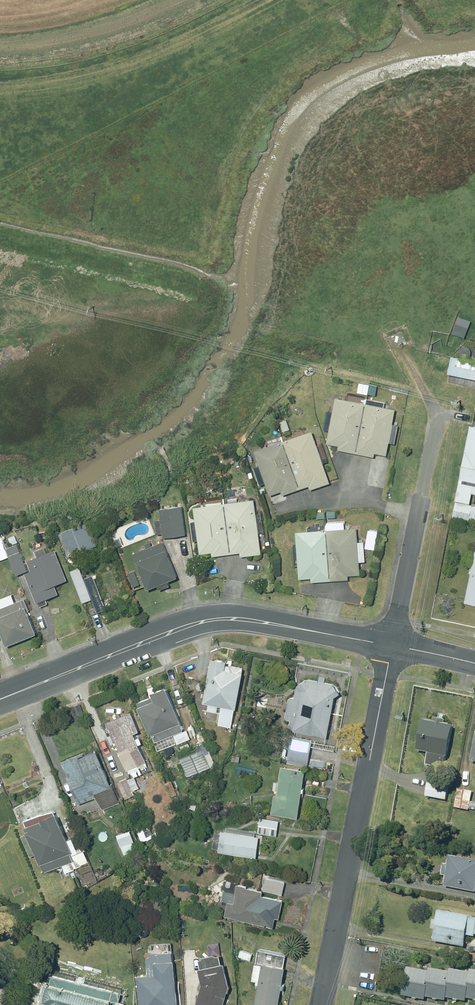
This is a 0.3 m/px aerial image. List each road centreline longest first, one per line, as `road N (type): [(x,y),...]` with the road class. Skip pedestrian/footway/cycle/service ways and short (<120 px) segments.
road 1 (residential): [(0,700),(198,624),(231,619),(390,646)]
road 2 (residential): [(323,1004),(390,646)]
road 3 (residential): [(390,646),(421,503)]

